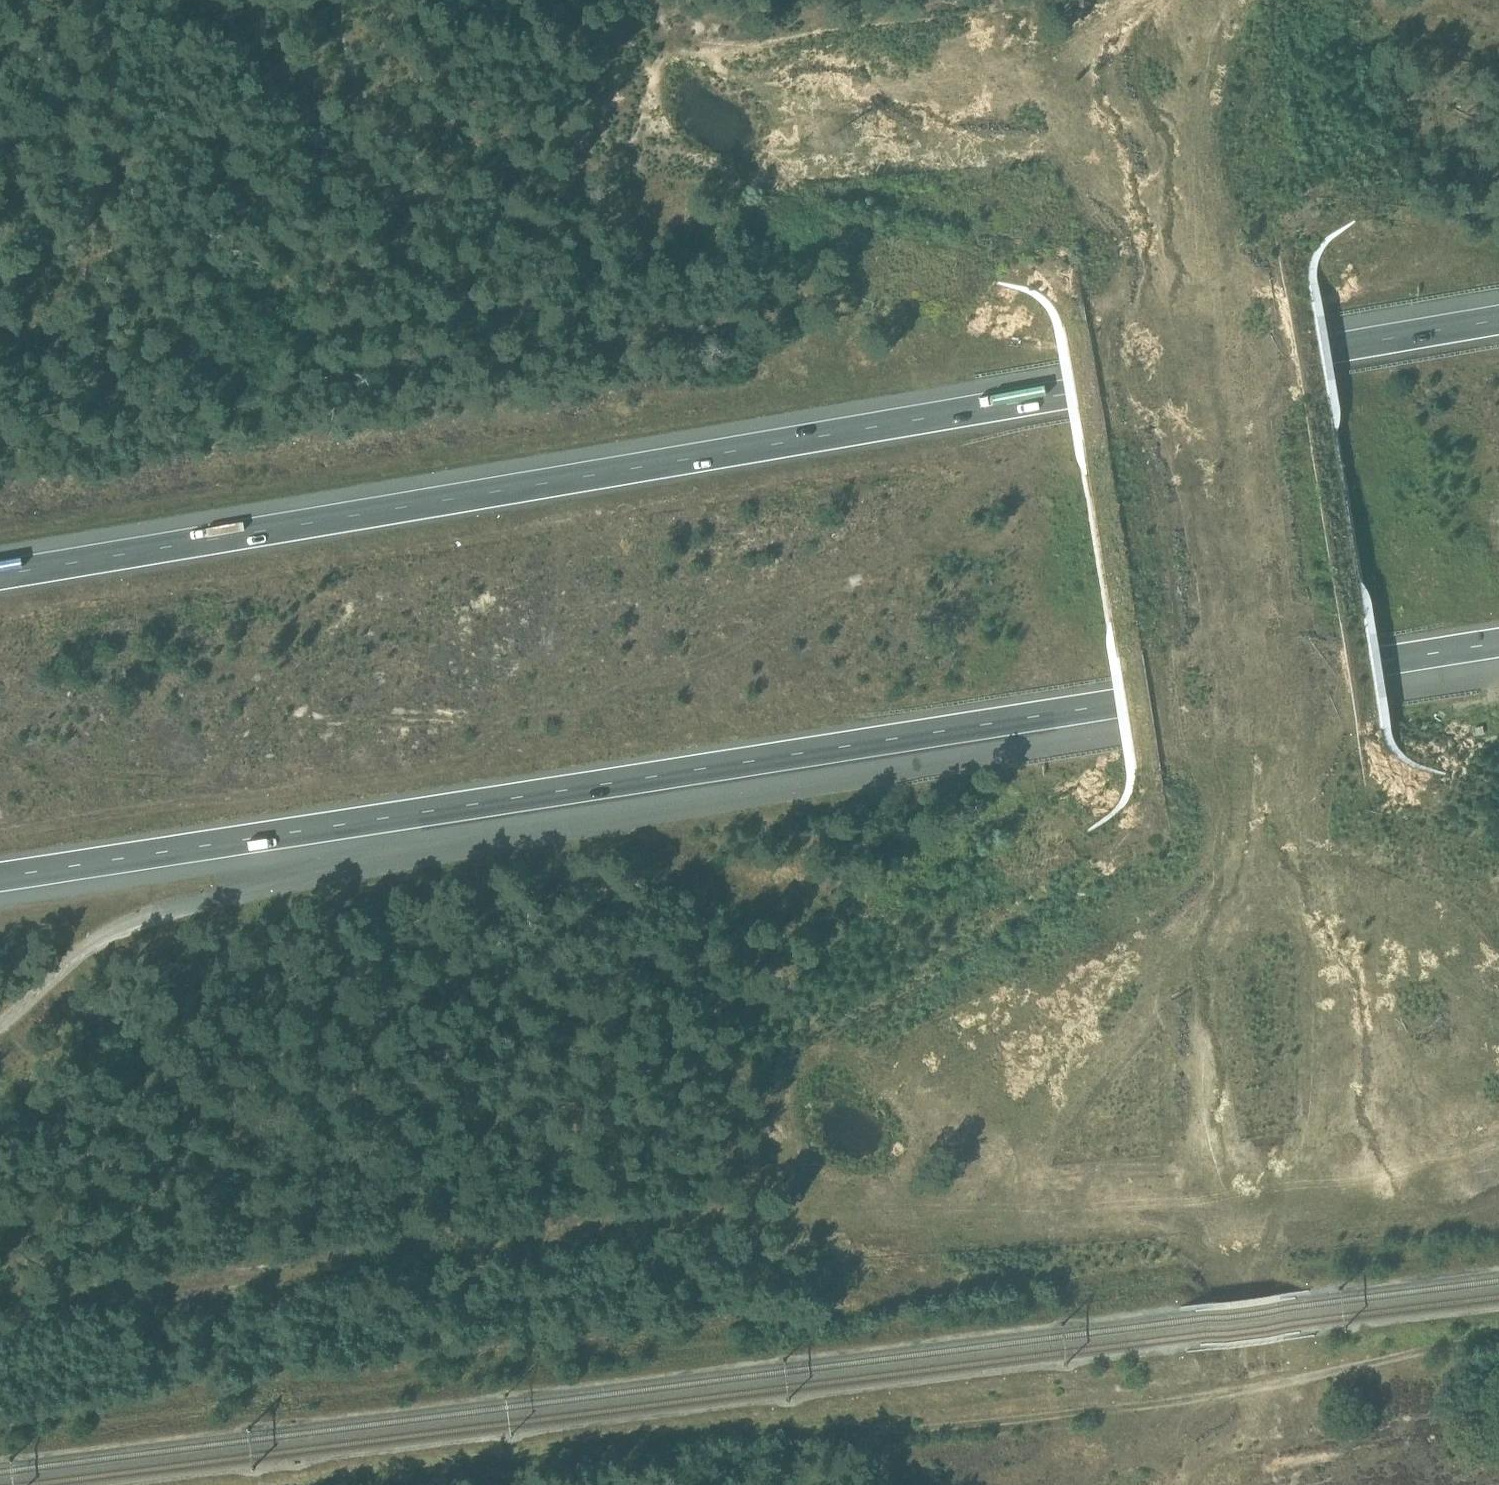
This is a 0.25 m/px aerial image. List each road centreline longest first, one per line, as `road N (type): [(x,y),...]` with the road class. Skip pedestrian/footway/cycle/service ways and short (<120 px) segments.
road 1 (motorway): [(1498,320),(0,575)]
road 2 (motorway): [(0,877),(1498,643)]
road 3 (track): [(1498,1335),(1192,1394),(1004,1419),(740,1431),(375,1484)]
road 4 (track): [(761,1128),(819,1219),(877,1223),(976,1211),(1314,1195),(1399,1184),(1498,1154)]
road 5 (track): [(363,106),(446,155),(577,206),(662,198)]
road 6 (track): [(363,106),(333,82),(324,43),(331,0)]

